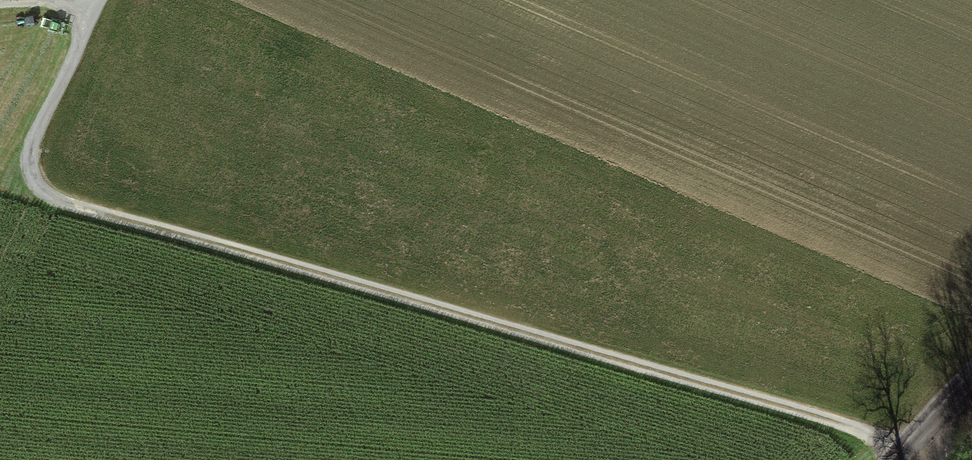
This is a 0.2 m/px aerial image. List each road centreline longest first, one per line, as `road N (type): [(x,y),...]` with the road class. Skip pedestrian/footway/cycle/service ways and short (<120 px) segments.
road 1 (track): [(92,15),(28,157),(40,195),(911,447)]

